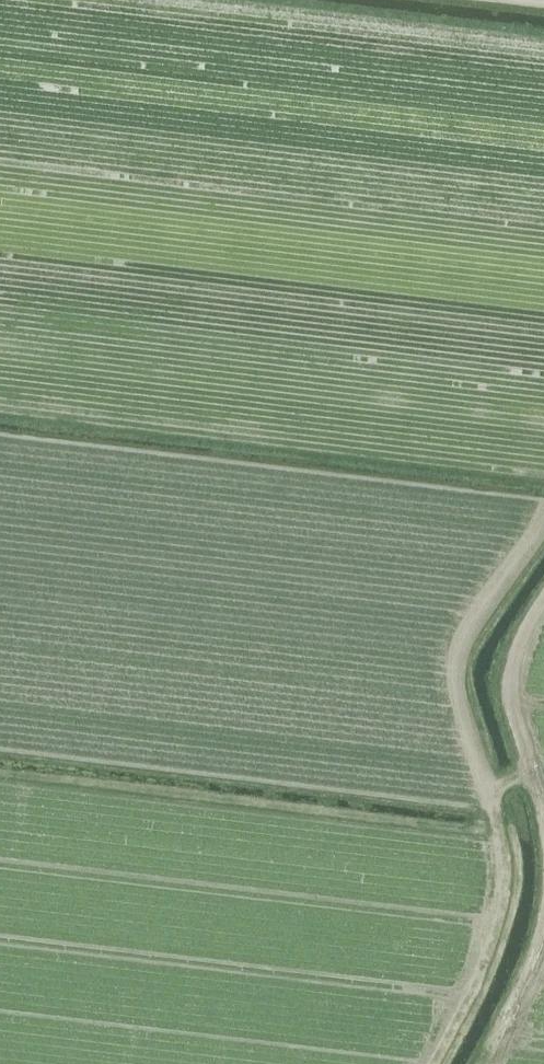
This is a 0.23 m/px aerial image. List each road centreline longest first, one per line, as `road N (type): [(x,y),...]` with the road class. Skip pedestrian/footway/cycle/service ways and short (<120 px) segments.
road 1 (track): [(543,817),(507,690),(519,647),(543,609)]
road 2 (track): [(483,1063),(543,944)]

